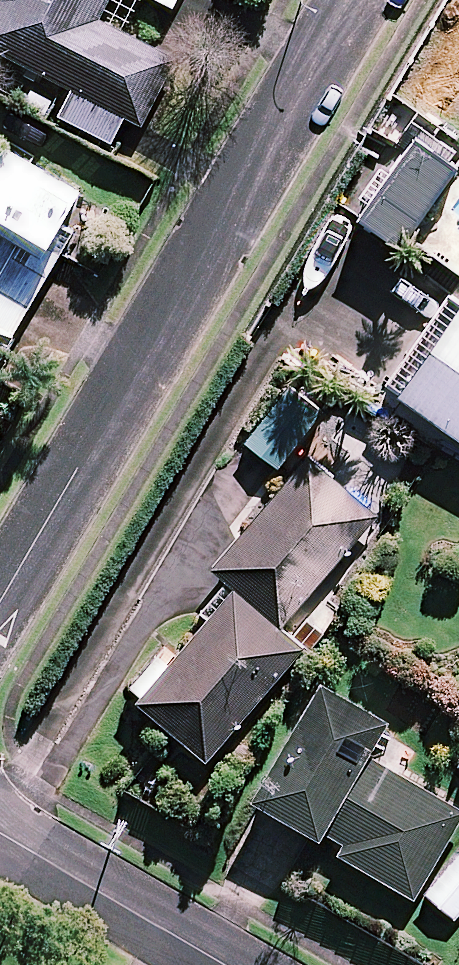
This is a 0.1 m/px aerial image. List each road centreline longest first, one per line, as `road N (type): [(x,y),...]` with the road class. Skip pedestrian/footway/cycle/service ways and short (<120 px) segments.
road 1 (residential): [(354,0),(0,598)]
road 2 (residential): [(0,835),(222,964)]

